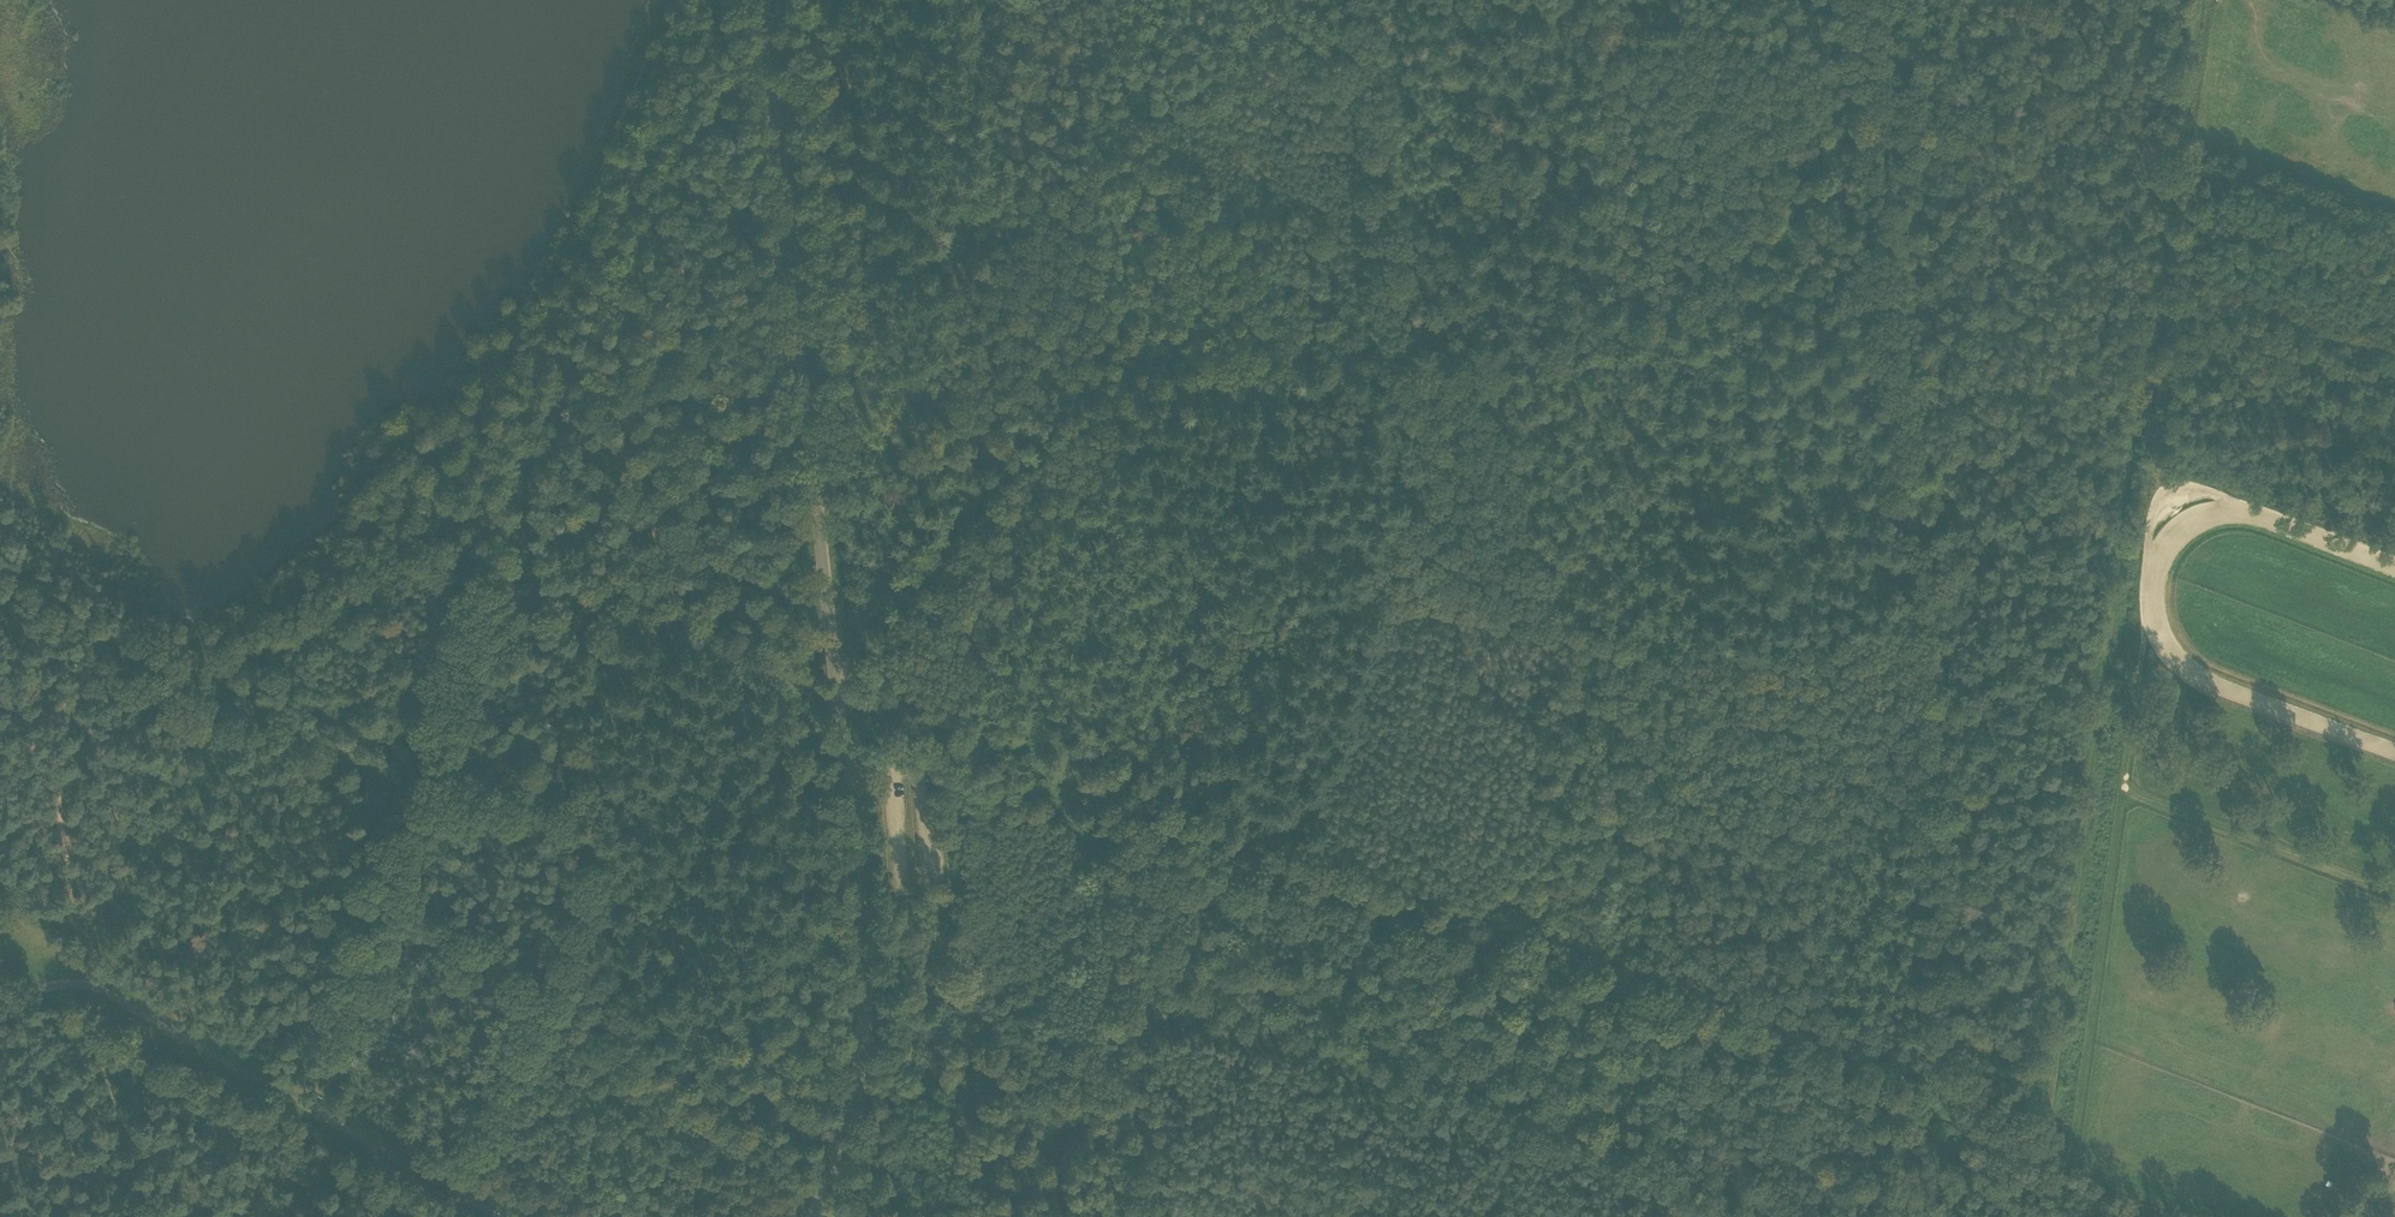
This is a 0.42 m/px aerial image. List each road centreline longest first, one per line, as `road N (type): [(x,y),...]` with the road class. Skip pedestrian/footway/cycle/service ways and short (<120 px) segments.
road 1 (track): [(835,690),(2036,1156)]
road 2 (track): [(1870,95),(1855,105),(1814,189),(1747,278),(1672,322),(1487,361),(1338,358),(1263,366),(1213,376),(1096,420),(989,492),(898,620),(835,690)]
road 3 (unclassified): [(812,1216),(863,1065),(867,957),(761,0)]
road 4 (track): [(2198,0),(2048,1125),(2036,1156)]
road 5 (track): [(2394,894),(2123,790),(2072,1170)]
road 6 (unclassified): [(499,1216),(94,986),(51,986),(0,1013)]
road 7 (track): [(1597,0),(1540,23),(1252,63),(1219,75),(1118,144)]
road 8 (track): [(835,690),(761,673),(498,564)]
road 9 (track): [(98,962),(85,922),(170,835),(220,757),(226,698),(197,674)]
road 10 (track): [(197,674),(0,591)]
road 11 (track): [(2193,1216),(2036,1156)]
road 12 (track): [(2123,790),(2143,646)]
road 13 (track): [(1113,0),(1150,117)]

